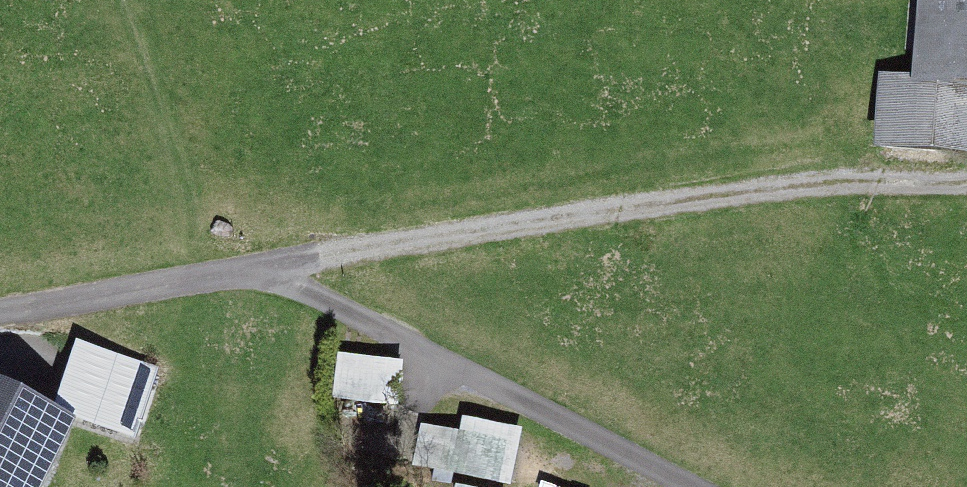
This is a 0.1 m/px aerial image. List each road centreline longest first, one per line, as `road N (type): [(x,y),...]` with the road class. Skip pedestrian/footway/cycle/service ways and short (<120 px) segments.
road 1 (residential): [(257,280),(370,253),(828,183),(932,194)]
road 2 (residential): [(257,280),(404,343),(687,486)]
road 3 (residential): [(0,318),(257,280)]

